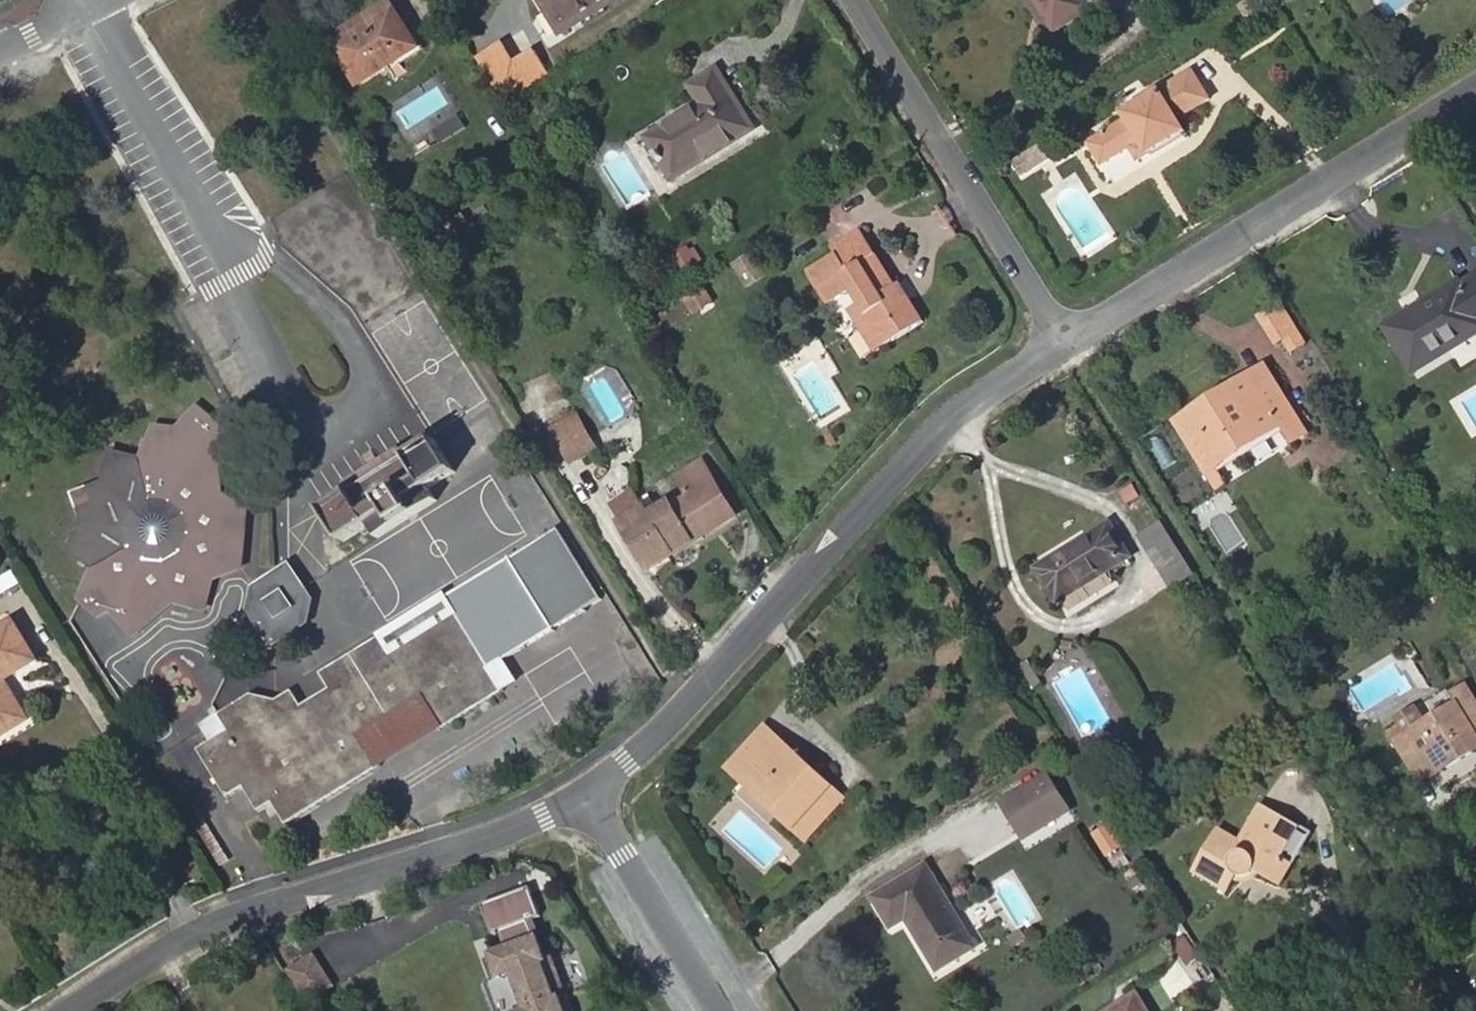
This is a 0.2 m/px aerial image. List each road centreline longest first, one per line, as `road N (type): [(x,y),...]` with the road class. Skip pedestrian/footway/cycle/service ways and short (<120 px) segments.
road 1 (residential): [(1066,339),(976,396),(926,439),(725,664),(589,792)]
road 2 (residential): [(589,792),(495,834),(227,917),(66,1010)]
road 3 (residential): [(1475,89),(1066,339)]
road 4 (residential): [(211,223),(298,406),(333,420),(347,416),(370,396),(370,372),(285,265)]
road 5 (residential): [(854,0),(1066,339)]
road 6 (residential): [(589,792),(722,1010)]
road 7 (residential): [(82,9),(211,223)]

